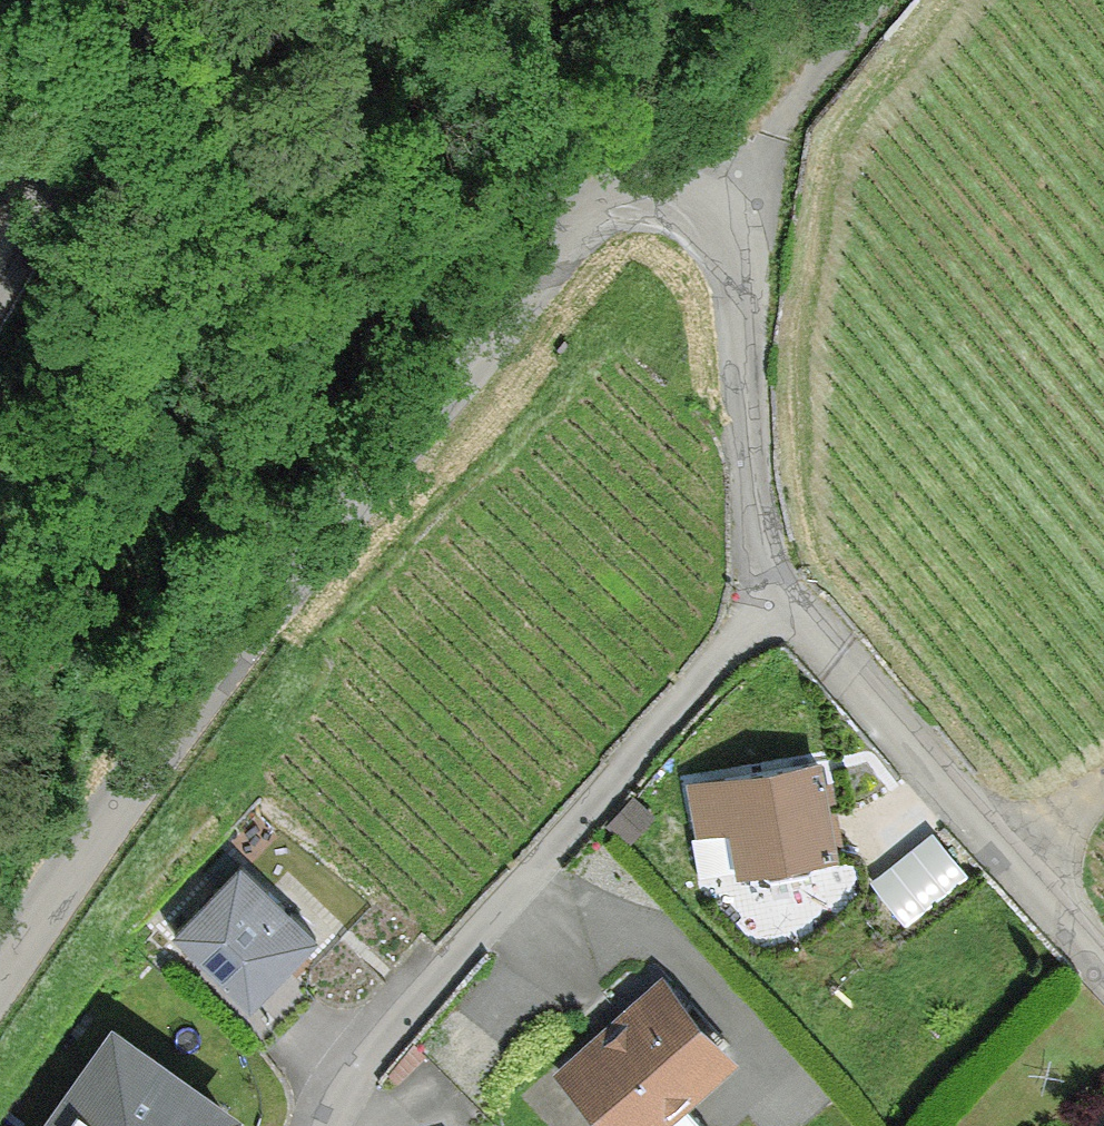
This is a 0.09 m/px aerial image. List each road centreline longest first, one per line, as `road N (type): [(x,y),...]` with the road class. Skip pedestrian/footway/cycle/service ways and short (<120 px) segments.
road 1 (residential): [(777,595),(733,252),(691,205),(587,220),(231,657),(0,993)]
road 2 (residential): [(333,1125),(348,1088),(777,595)]
road 3 (residential): [(1103,953),(777,595)]
road 4 (track): [(885,0),(733,252)]
road 5 (residential): [(0,250),(146,0)]

